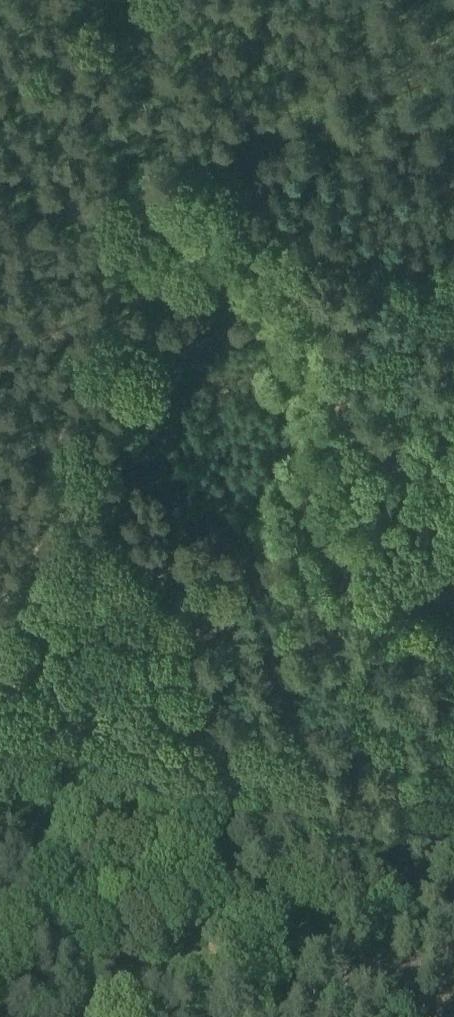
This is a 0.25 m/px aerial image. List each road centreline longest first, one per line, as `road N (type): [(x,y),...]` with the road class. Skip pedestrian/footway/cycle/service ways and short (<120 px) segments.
road 1 (track): [(0,913),(147,1016)]

